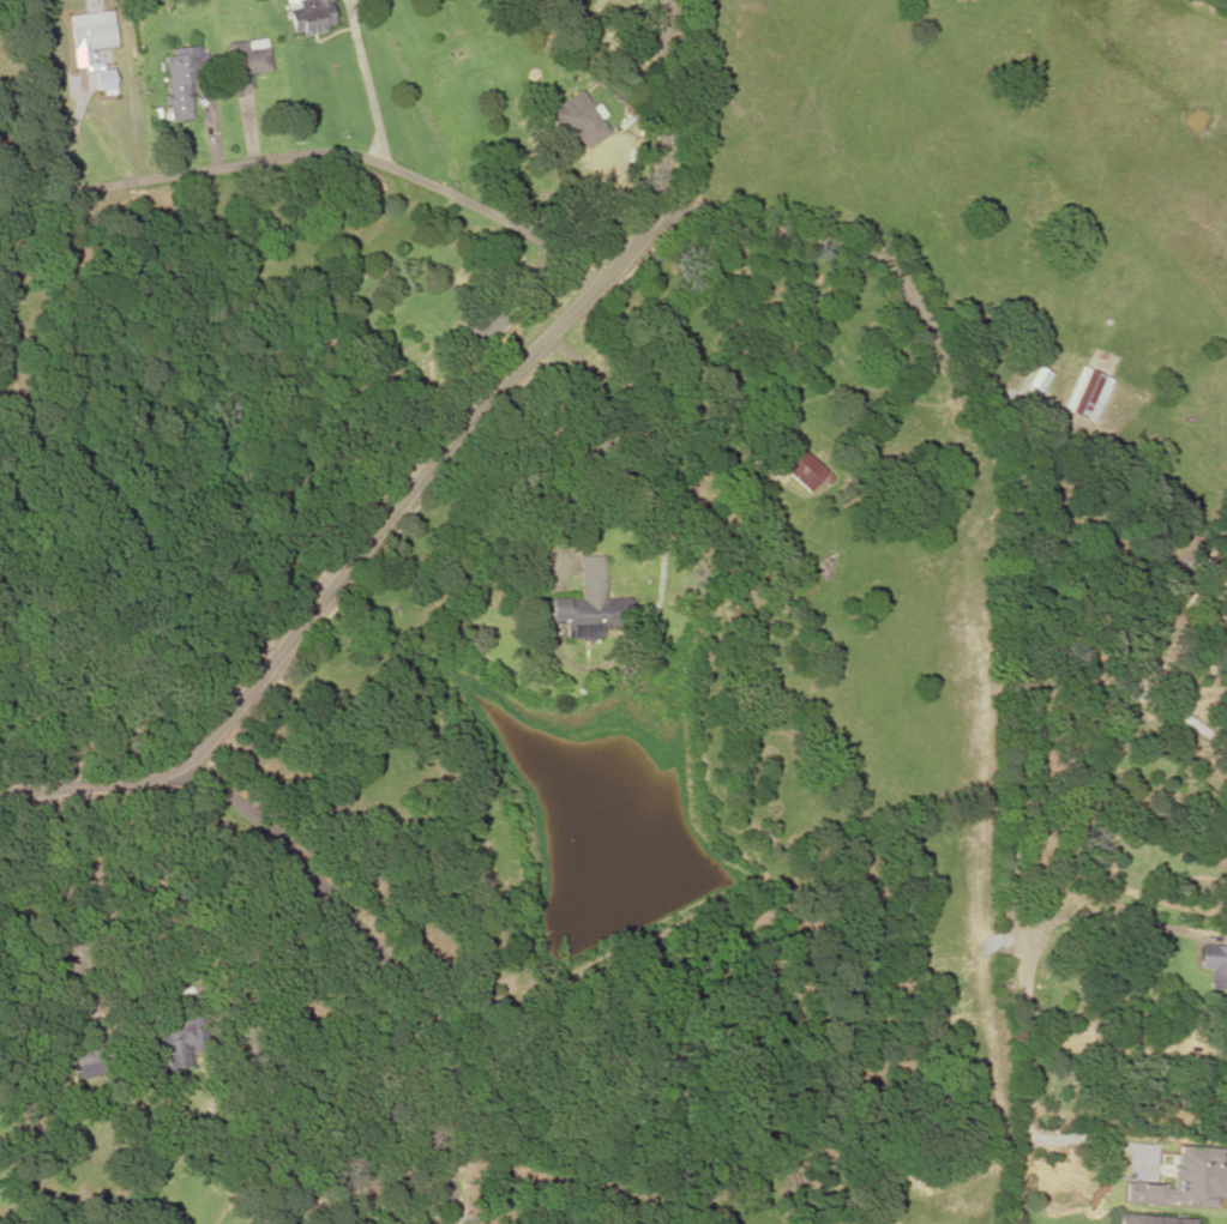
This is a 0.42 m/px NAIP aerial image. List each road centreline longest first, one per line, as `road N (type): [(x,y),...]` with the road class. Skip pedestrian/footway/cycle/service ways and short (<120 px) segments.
road 1 (tertiary): [(670,0),(669,209),(633,259),(482,398),(184,767),(0,795)]
road 2 (residential): [(669,209),(878,260),(1015,426),(1025,501),(1011,933),(1035,963)]
road 3 (residential): [(1226,530),(1166,608),(1061,909),(1033,967),(1033,1095),(1017,1223)]
road 4 (residential): [(0,211),(320,150),(379,165),(522,228),(600,285)]
road 5 (residential): [(184,767),(273,843),(417,1014),(440,1071),(459,1223)]

